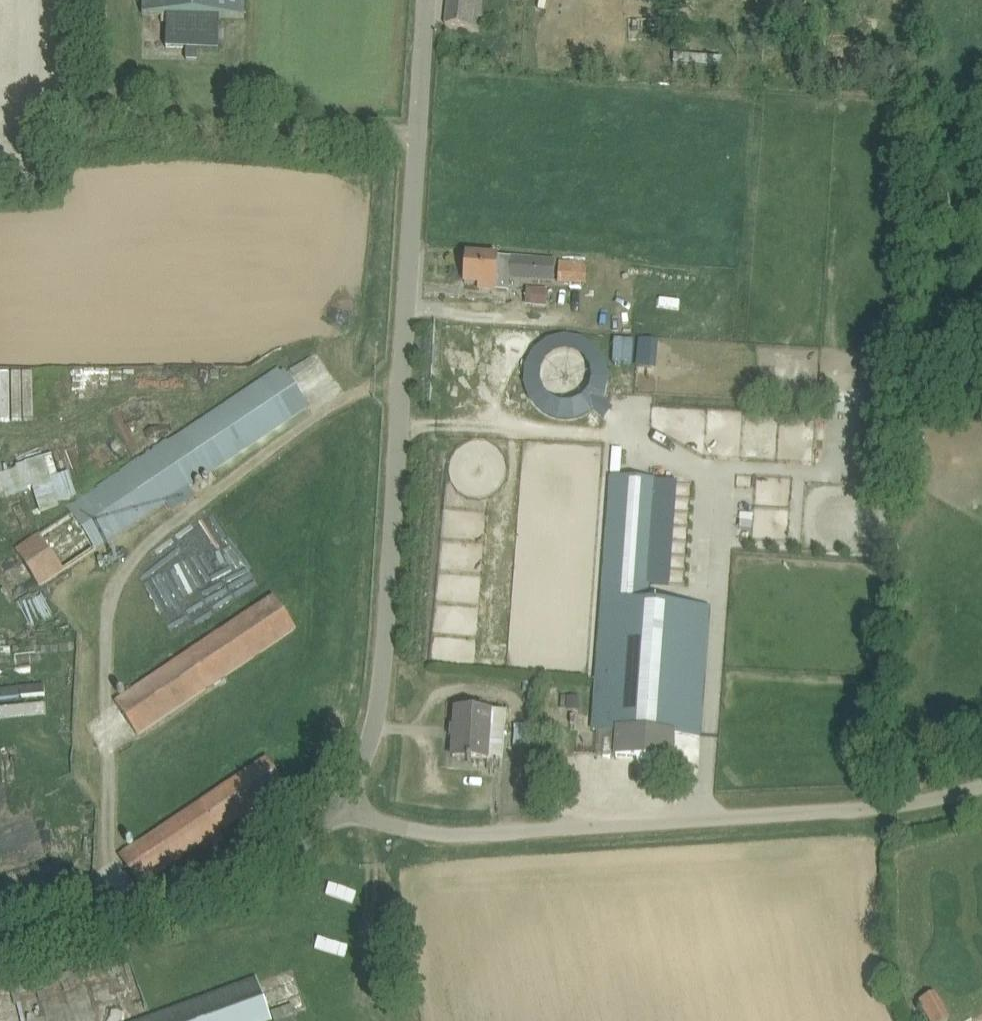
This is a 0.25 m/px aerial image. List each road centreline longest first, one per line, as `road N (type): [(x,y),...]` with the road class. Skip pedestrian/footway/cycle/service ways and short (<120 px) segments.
road 1 (unclassified): [(353,809),(385,655),(426,0)]
road 2 (unclassified): [(353,809),(408,828),(467,833),(881,808),(981,785)]
road 3 (unclassified): [(0,961),(283,861),(353,809)]

